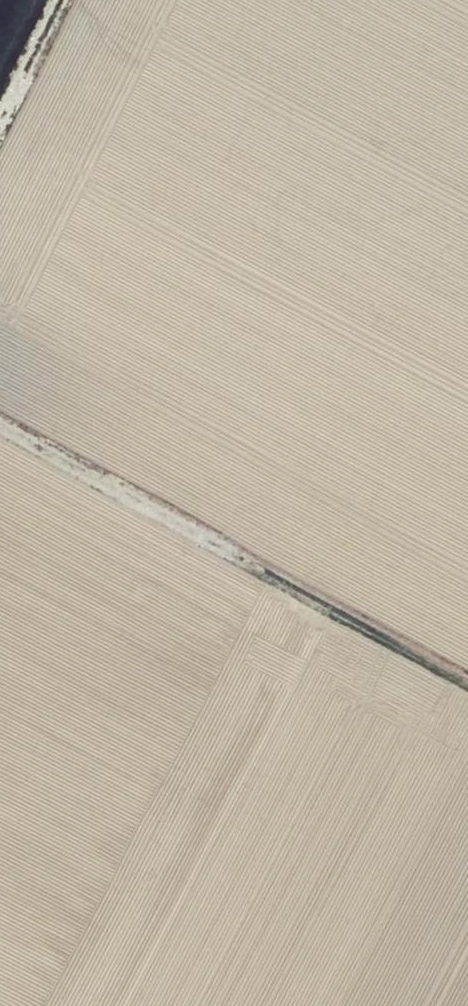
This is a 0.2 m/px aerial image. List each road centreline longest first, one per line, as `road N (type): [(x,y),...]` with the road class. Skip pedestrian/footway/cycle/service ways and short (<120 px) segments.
road 1 (track): [(0,434),(467,683)]
road 2 (track): [(64,0),(0,123)]

